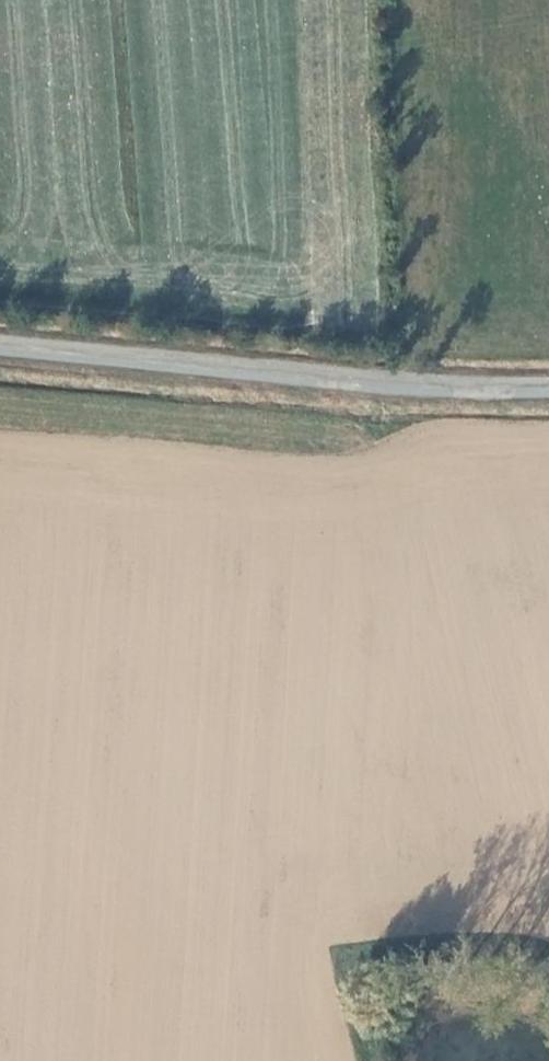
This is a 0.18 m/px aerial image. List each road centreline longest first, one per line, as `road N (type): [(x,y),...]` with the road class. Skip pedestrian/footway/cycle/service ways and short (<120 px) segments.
road 1 (unclassified): [(548,389),(402,388),(0,348)]

